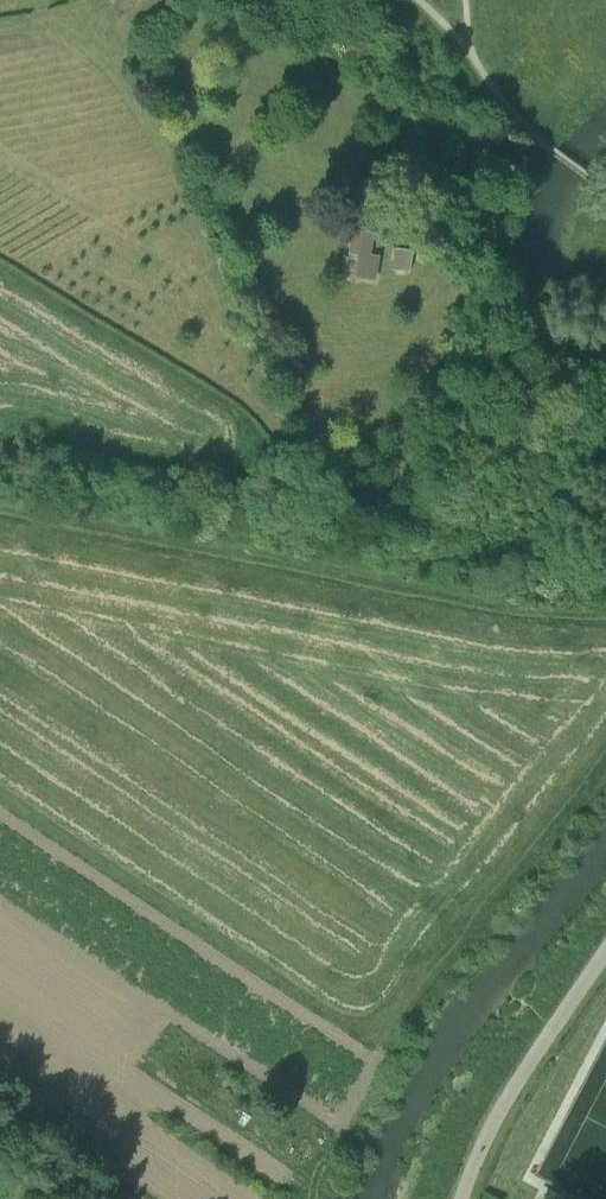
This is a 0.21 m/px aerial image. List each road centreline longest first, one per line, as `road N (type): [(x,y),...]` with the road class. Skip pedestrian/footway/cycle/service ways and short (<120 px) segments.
road 1 (unclassified): [(463,1198),(497,1117),(605,951)]

